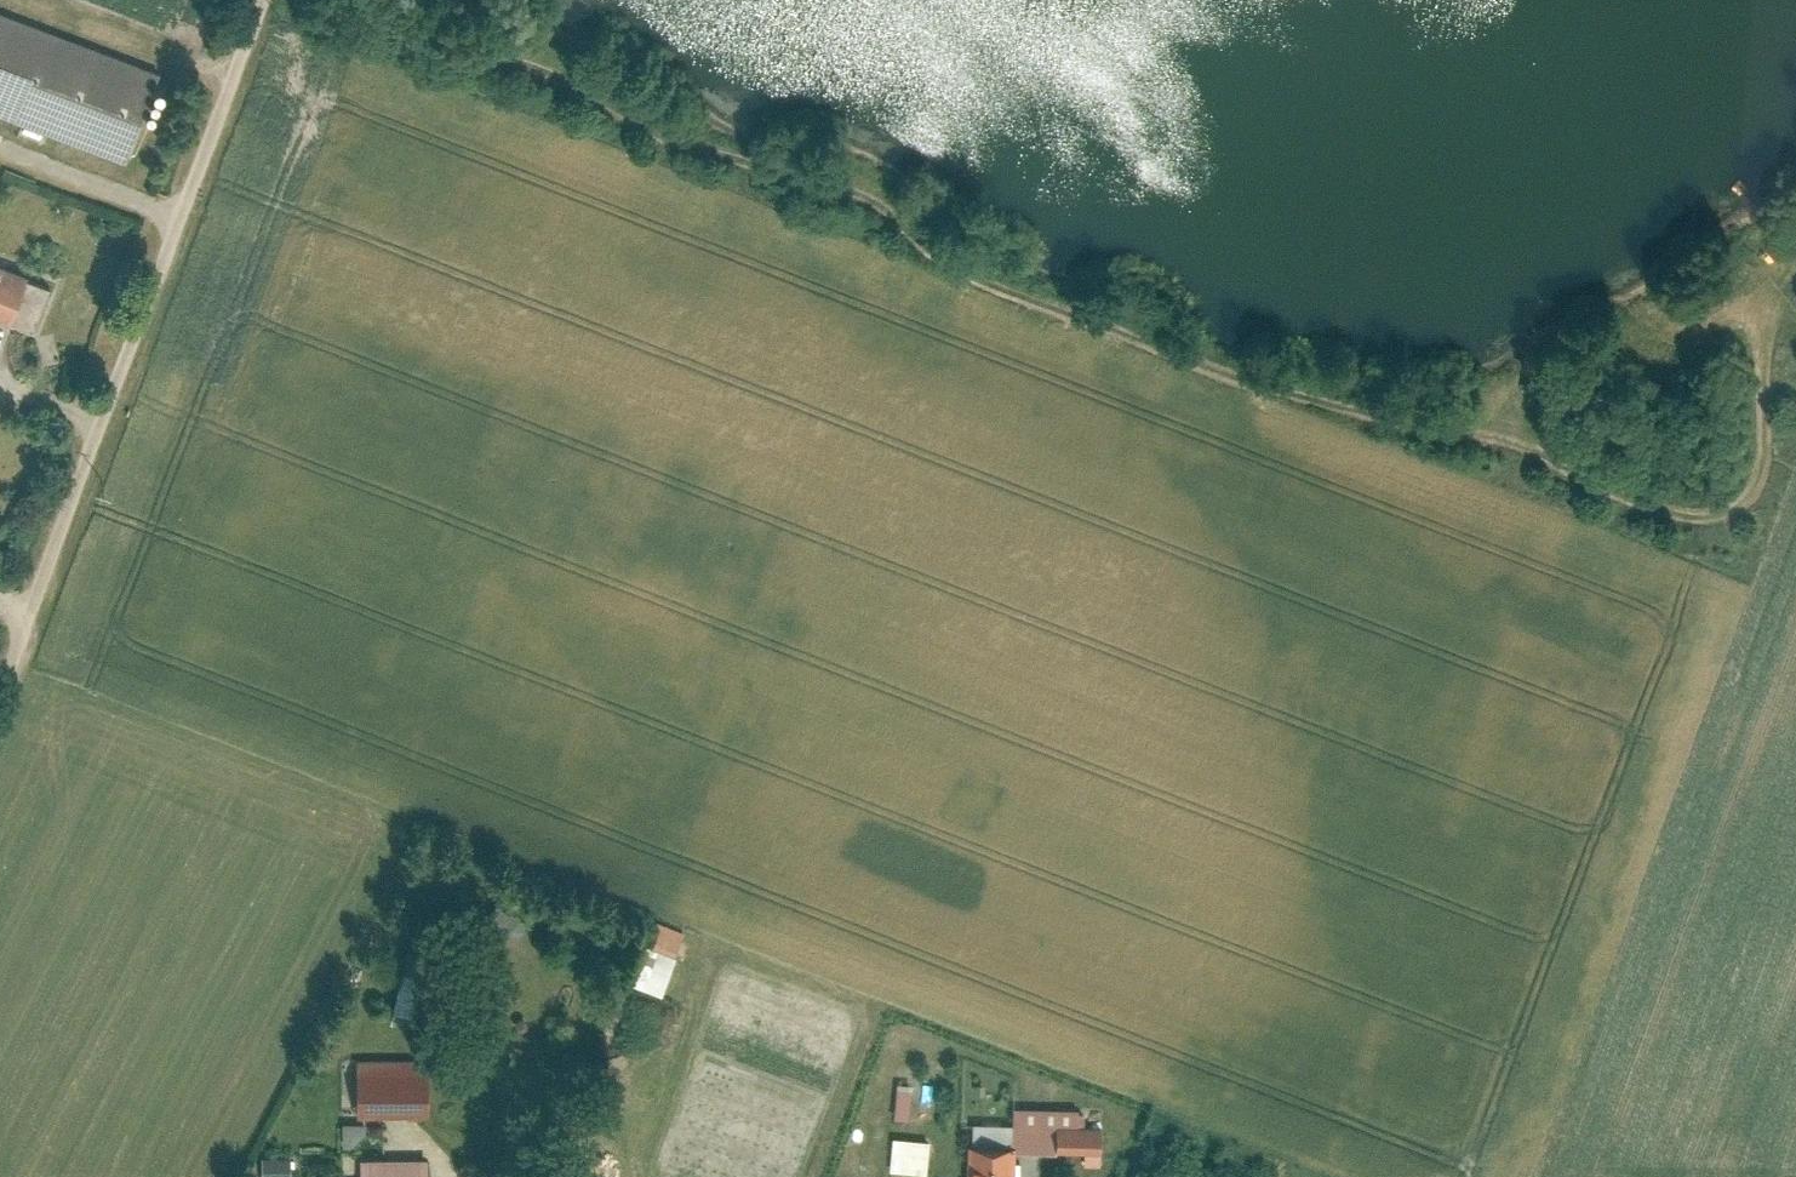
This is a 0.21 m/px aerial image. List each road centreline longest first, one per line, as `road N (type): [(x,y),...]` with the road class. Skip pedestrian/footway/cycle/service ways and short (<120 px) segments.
road 1 (unclassified): [(0,693),(264,0)]

